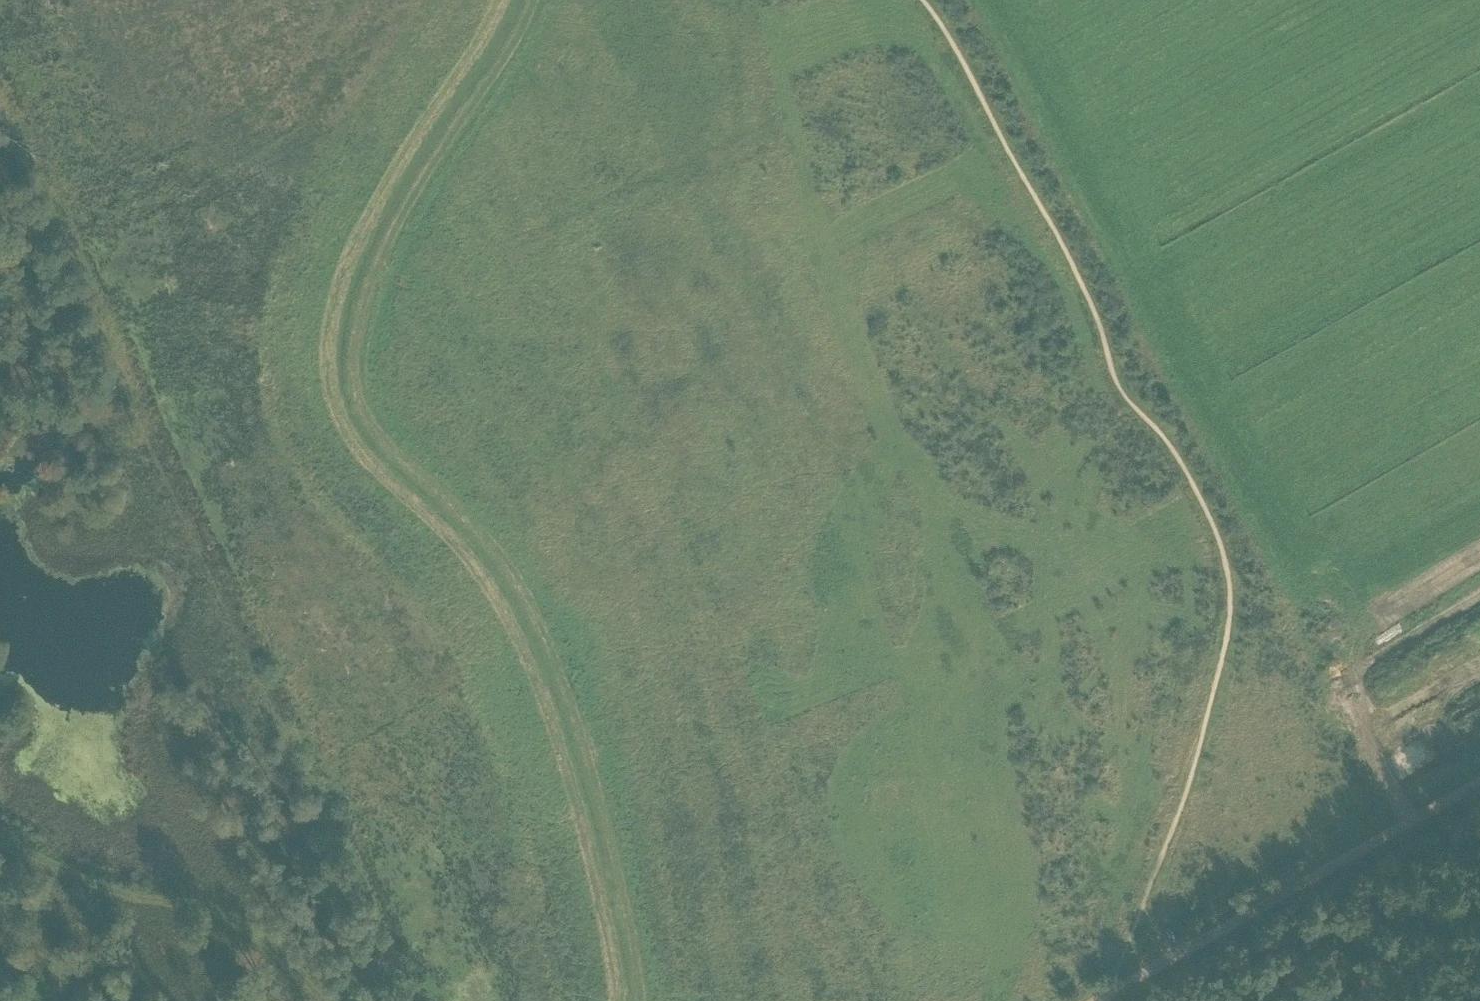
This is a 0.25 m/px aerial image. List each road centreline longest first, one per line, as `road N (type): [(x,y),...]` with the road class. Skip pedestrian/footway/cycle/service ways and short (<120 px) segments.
road 1 (unclassified): [(1096,1000),(1479,779)]

